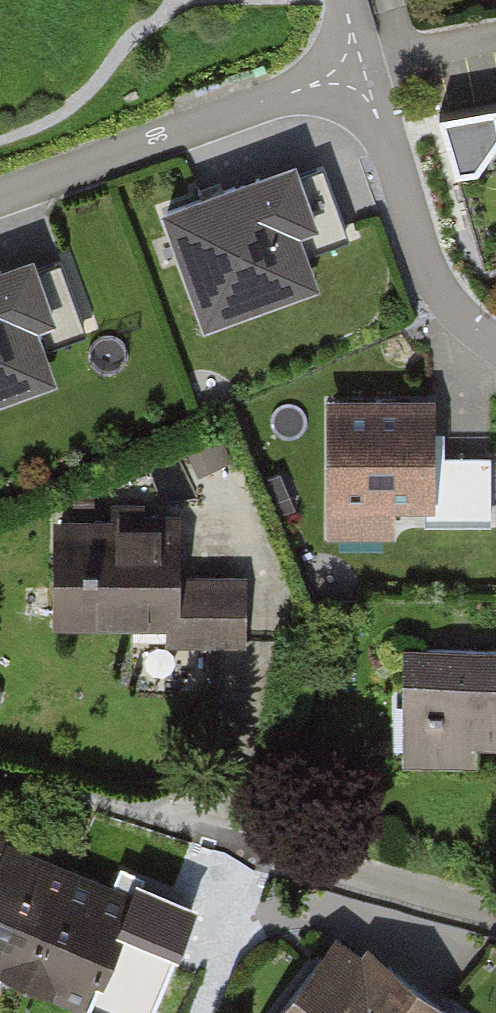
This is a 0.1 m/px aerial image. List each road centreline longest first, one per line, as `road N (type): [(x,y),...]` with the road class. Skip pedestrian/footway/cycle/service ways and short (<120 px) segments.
road 1 (residential): [(349,72),(0,197)]
road 2 (residential): [(349,72),(376,111),(432,283),(495,346)]
road 3 (residential): [(495,911),(267,847)]
road 4 (residential): [(495,41),(349,72)]

